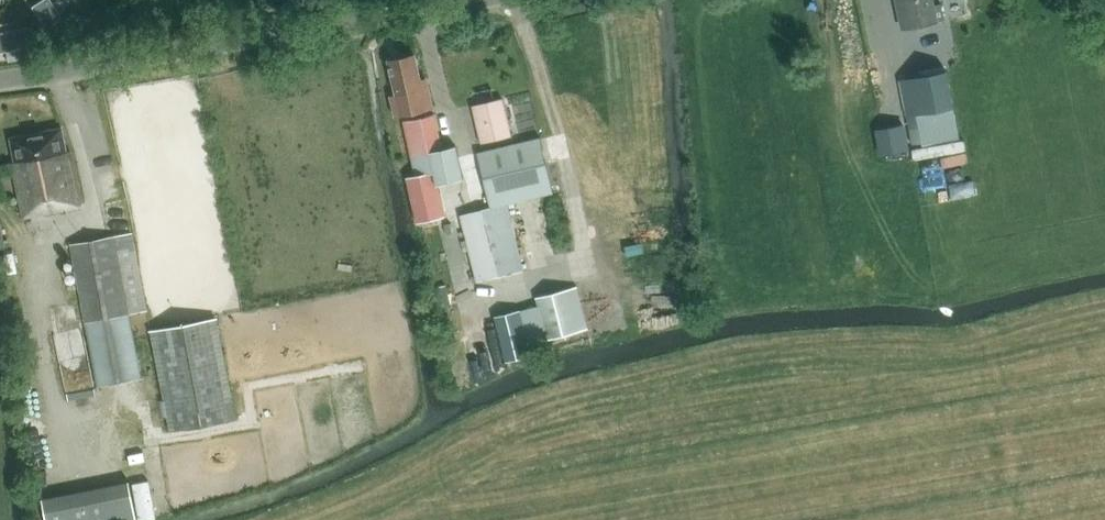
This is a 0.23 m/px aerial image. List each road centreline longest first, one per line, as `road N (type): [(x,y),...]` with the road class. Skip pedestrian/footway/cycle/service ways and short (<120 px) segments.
road 1 (unclassified): [(0,91),(294,45),(474,0)]

